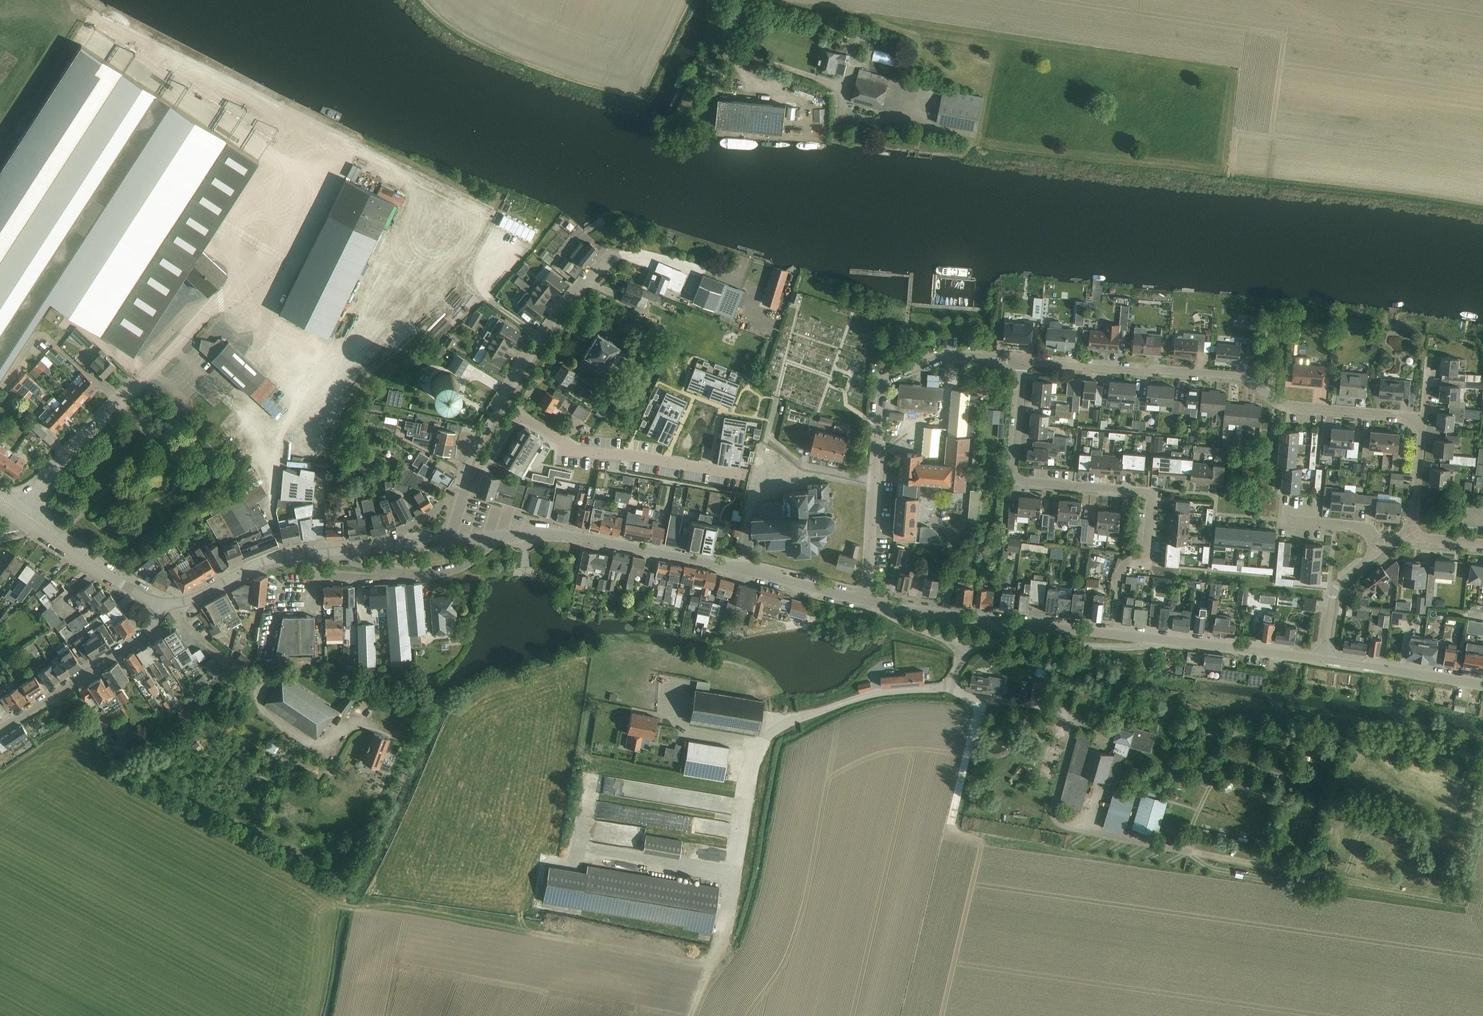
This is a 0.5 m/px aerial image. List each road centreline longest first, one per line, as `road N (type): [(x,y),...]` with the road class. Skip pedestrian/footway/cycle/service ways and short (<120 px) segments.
road 1 (residential): [(1424,416),(1289,404),(1239,377),(1023,361)]
road 2 (tertiary): [(866,600),(581,537),(491,536)]
road 3 (track): [(337,901),(681,963),(710,960)]
road 4 (residential): [(1118,587),(1125,563),(1149,549),(1151,495),(1017,477),(1023,361)]
road 5 (unclassified): [(470,475),(475,444),(585,280),(634,257),(694,274)]
road 6 (tertiary): [(1150,638),(886,606)]
road 7 (residential): [(744,476),(575,451),(516,413)]
road 8 (residential): [(866,600),(881,389),(889,377)]
road 9 (tertiary): [(0,730),(147,633),(158,604)]
road 10 (track): [(983,699),(953,825),(980,844),(976,880)]
road 11 (residential): [(962,644),(1128,648),(1150,638)]
road 12 (unclassified): [(11,513),(139,381)]
road 13 (residential): [(953,686),(879,692),(783,727)]
road 14 (tertiary): [(1324,660),(1150,638)]
road 15 (tertiary): [(158,604),(194,601),(259,564),(313,554)]
road 16 (track): [(1446,896),(1283,868)]
road 17 (tertiary): [(1482,685),(1324,660)]
road 18 (tertiary): [(158,604),(28,524)]
road 19 (track): [(1185,851),(1221,775),(1242,764),(1284,777)]
road 20 (residential): [(1023,361),(953,356),(889,377)]
road 21 (residential): [(1324,660),(1335,589),(1382,547)]
road 22 (residential): [(953,686),(970,698),(1049,707),(1076,718)]

